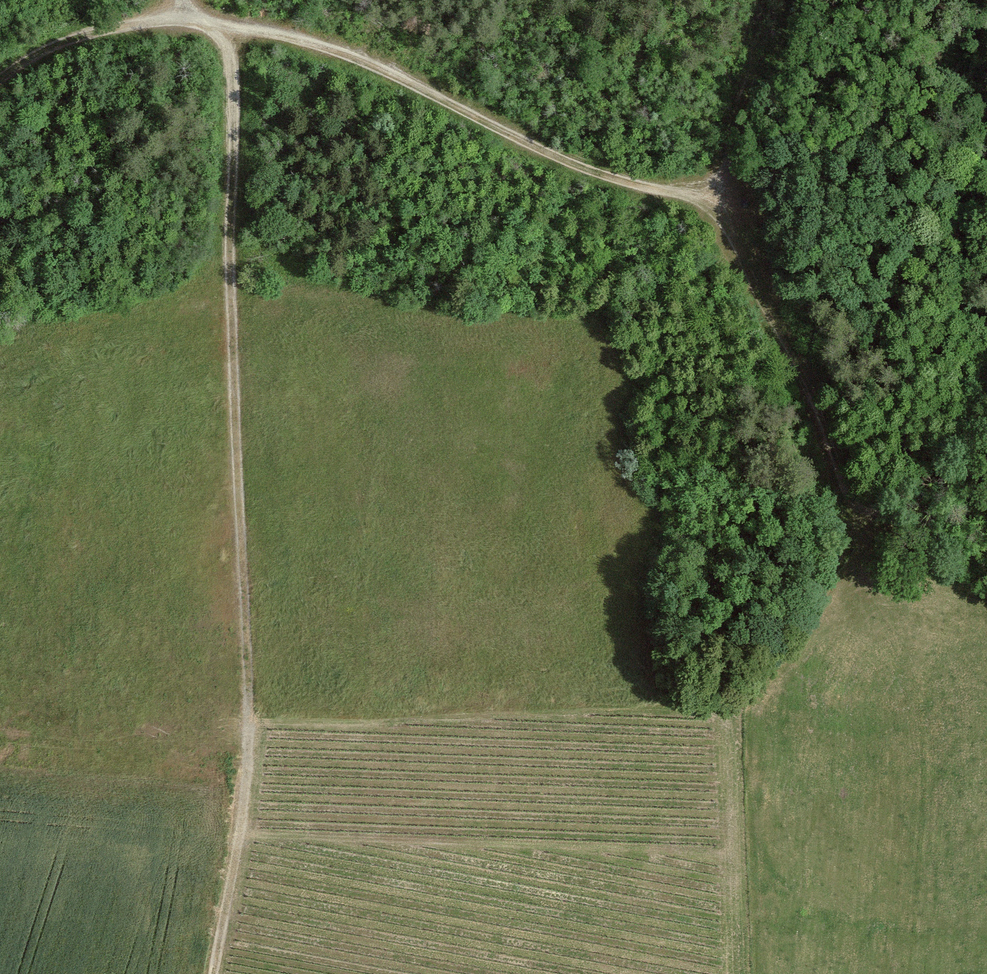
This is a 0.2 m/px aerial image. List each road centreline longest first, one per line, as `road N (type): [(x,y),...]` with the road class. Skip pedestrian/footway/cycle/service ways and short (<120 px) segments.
road 1 (track): [(938,471),(893,523),(873,521),(838,468),(713,198),(470,115),(352,57),(229,23),(180,19),(114,32),(33,59),(0,83)]
road 2 (track): [(873,521),(855,577),(838,601),(768,686),(742,697),(254,722),(214,973)]
road 3 (track): [(229,23),(235,152),(228,248),(254,722)]
road 4 (track): [(713,198),(763,0)]

